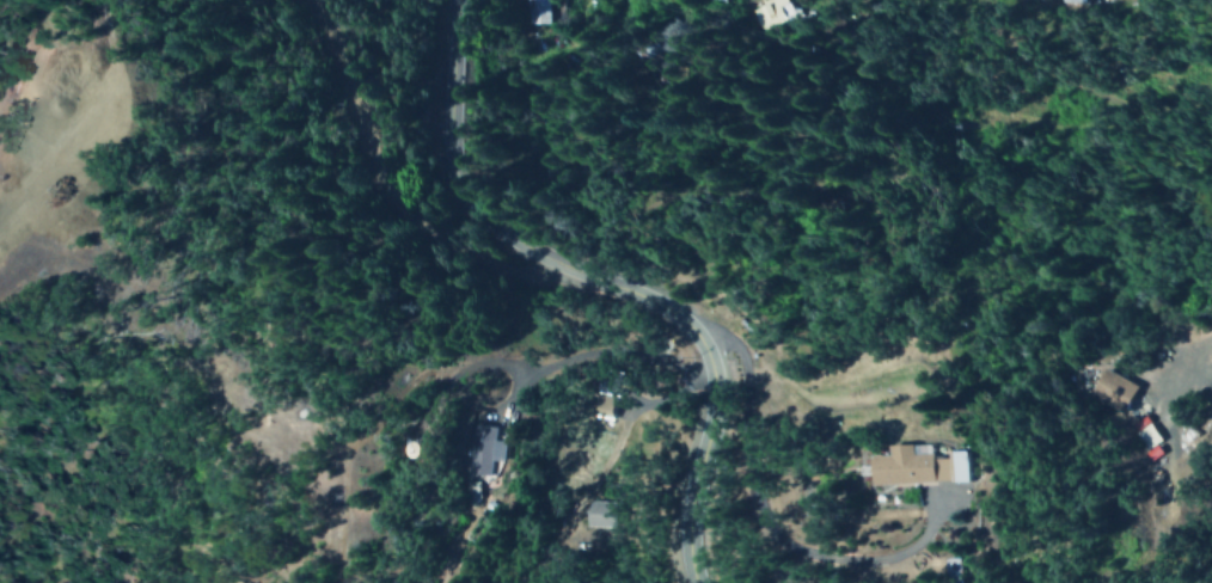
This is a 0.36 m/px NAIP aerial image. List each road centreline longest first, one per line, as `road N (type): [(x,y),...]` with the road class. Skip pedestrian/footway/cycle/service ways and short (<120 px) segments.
road 1 (residential): [(455,0),(452,130),(476,200),(512,237),(671,319),(710,381),(690,522),(697,582)]
road 2 (track): [(302,0),(343,87),(368,167),(414,229),(441,248),(527,280),(594,280)]
road 3 (residential): [(710,381),(611,355),(530,380),(507,418)]

